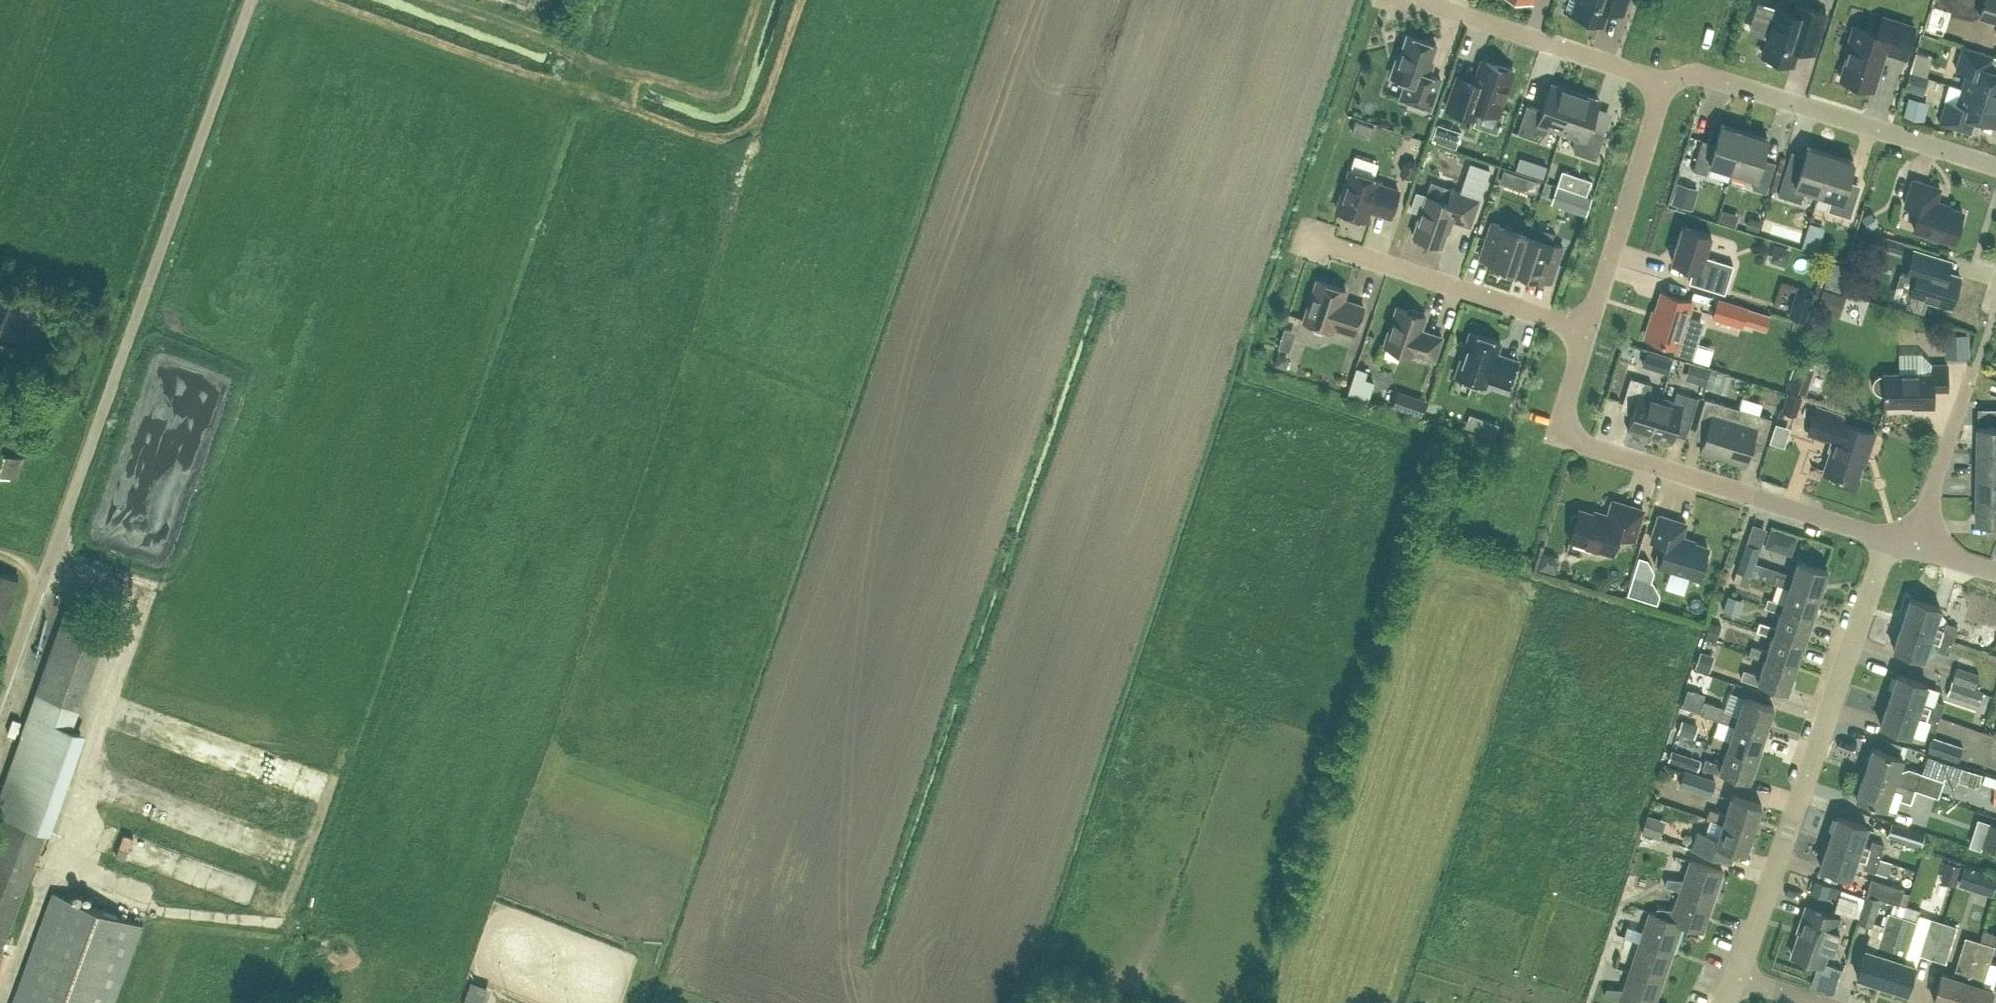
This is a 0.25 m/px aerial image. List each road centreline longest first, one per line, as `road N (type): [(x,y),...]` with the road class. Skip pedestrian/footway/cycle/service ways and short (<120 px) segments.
road 1 (residential): [(1736,976),(1884,536)]
road 2 (residential): [(1884,536),(1572,437),(1565,420),(1587,328)]
road 3 (residential): [(1995,166),(1706,75),(1665,81)]
road 4 (residential): [(1587,328),(1298,235)]
road 5 (residential): [(1587,328),(1665,81)]
road 6 (residential): [(1665,81),(1423,0)]
road 7 (residential): [(1915,544),(1977,362)]

